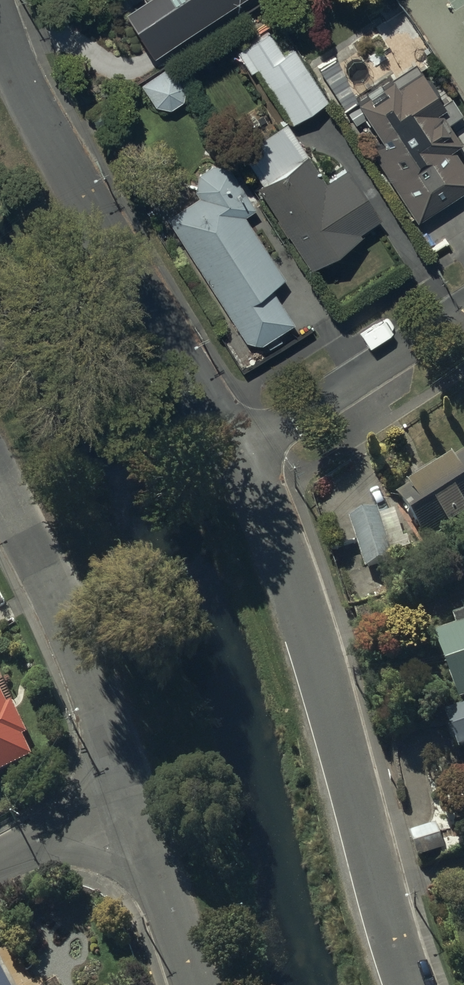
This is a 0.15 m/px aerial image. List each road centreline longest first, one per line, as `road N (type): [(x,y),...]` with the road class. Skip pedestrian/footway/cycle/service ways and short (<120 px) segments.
road 1 (residential): [(409,984),(336,707),(240,455)]
road 2 (residential): [(240,455),(44,130),(0,27)]
road 3 (residential): [(126,791),(94,689),(0,496)]
road 4 (residential): [(463,311),(240,455)]
road 5 (residential): [(194,984),(126,791)]
road 6 (residential): [(126,791),(0,862)]

